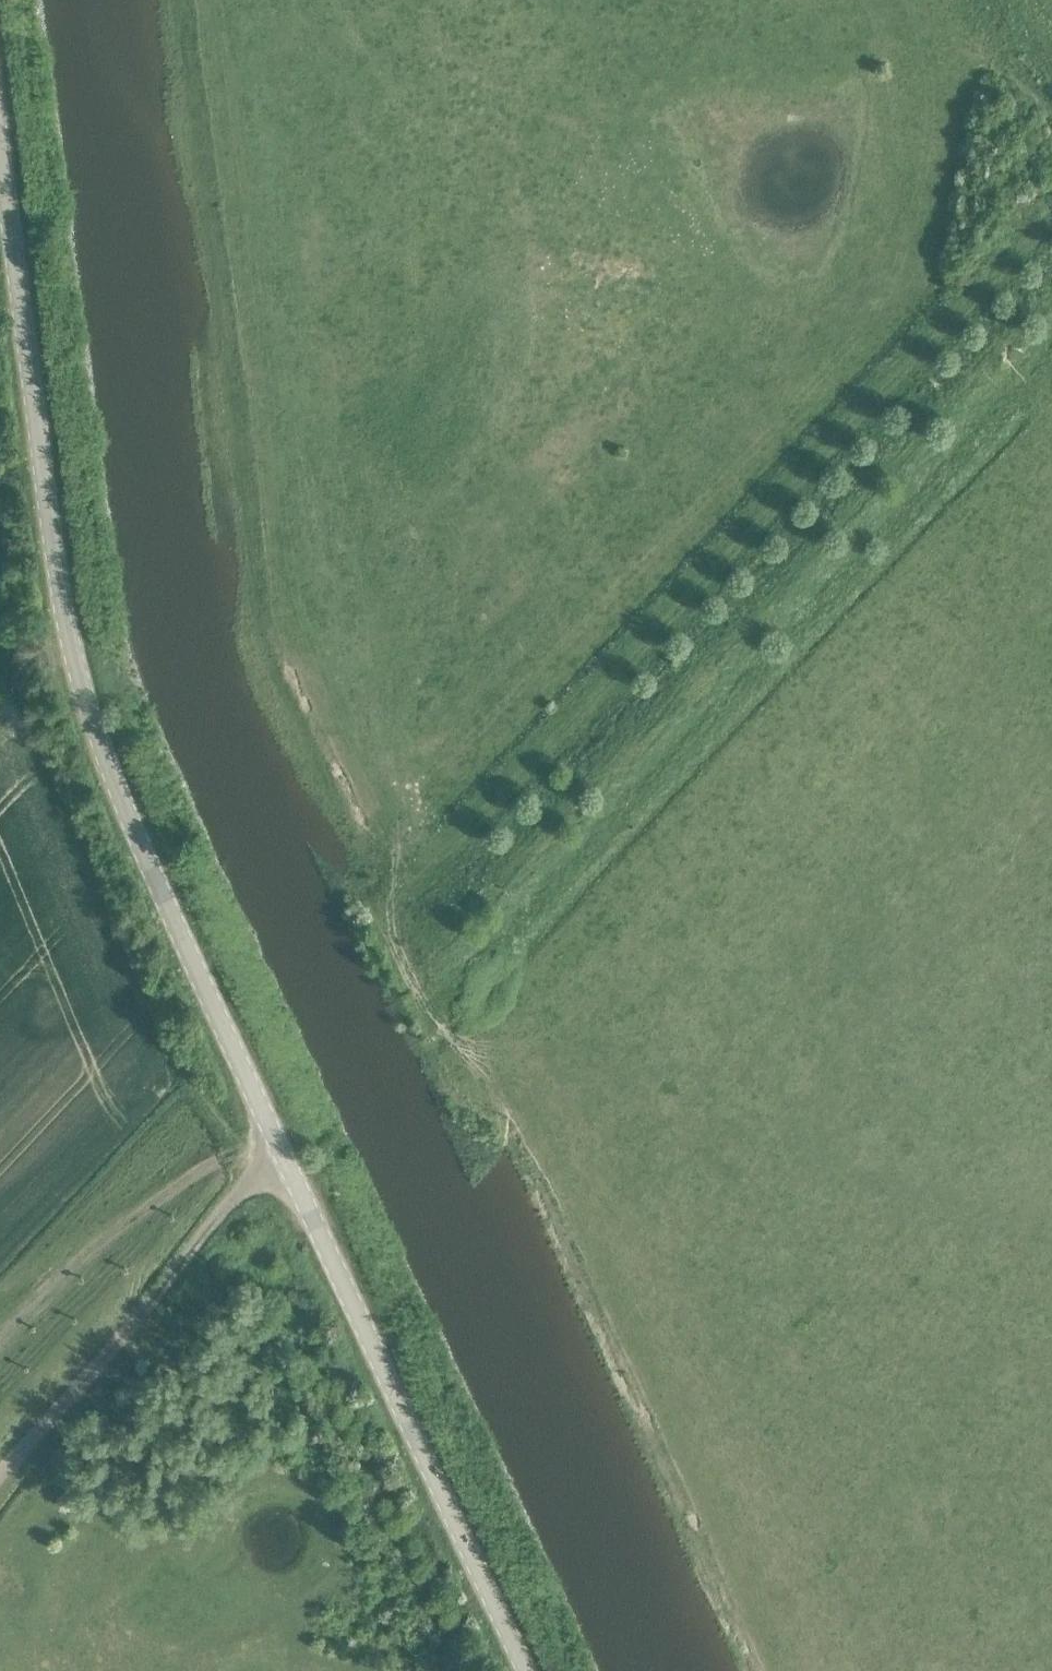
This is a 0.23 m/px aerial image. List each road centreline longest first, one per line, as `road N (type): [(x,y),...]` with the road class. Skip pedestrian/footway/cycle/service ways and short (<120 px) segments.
road 1 (tertiary): [(283,1156),(150,867),(81,681),(51,525),(0,146)]
road 2 (tertiary): [(526,1670),(283,1156)]
road 3 (track): [(0,1472),(254,1177)]

